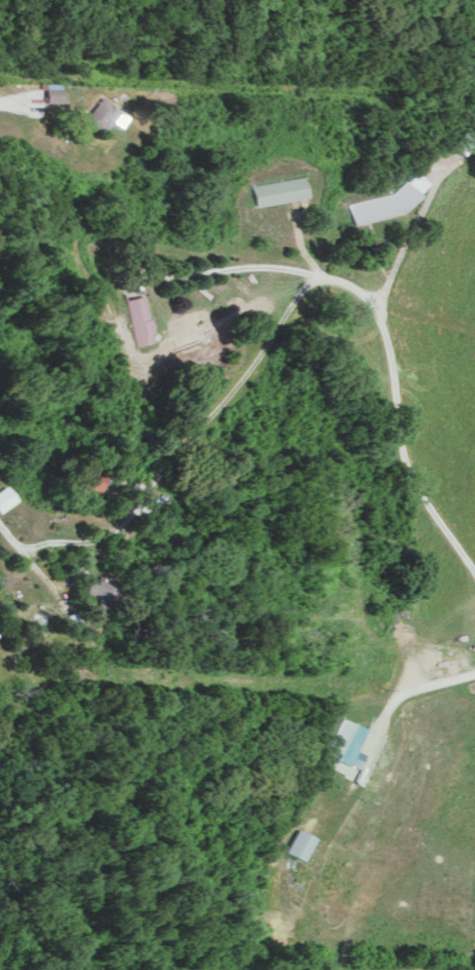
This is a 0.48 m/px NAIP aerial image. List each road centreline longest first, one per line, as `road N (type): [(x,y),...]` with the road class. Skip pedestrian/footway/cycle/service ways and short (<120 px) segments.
road 1 (residential): [(474,583),(395,476),(380,359),(365,316),(352,296),(320,281),(298,288),(222,399),(102,538),(23,551),(0,532)]
road 2 (residential): [(474,674),(394,696),(355,759)]

